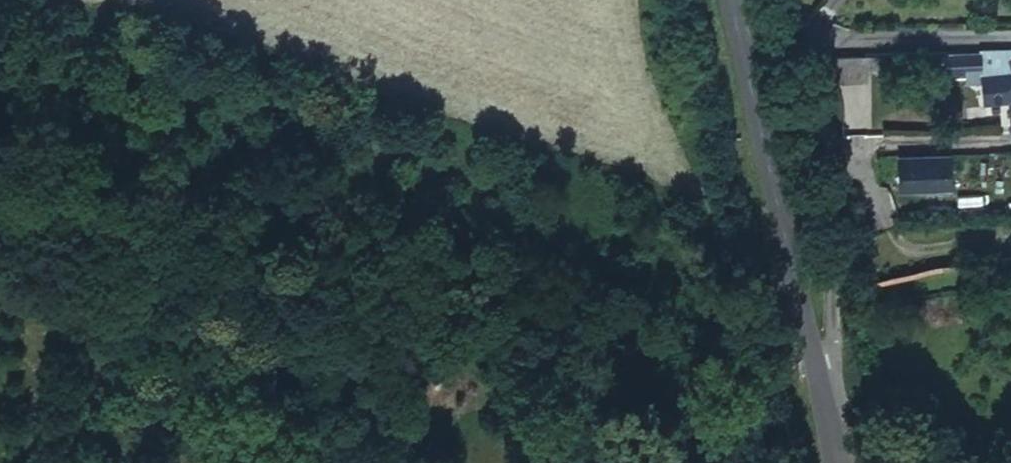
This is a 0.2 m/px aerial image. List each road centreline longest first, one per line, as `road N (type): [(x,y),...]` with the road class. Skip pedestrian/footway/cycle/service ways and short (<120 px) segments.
road 1 (tertiary): [(730,0),(837,462)]

